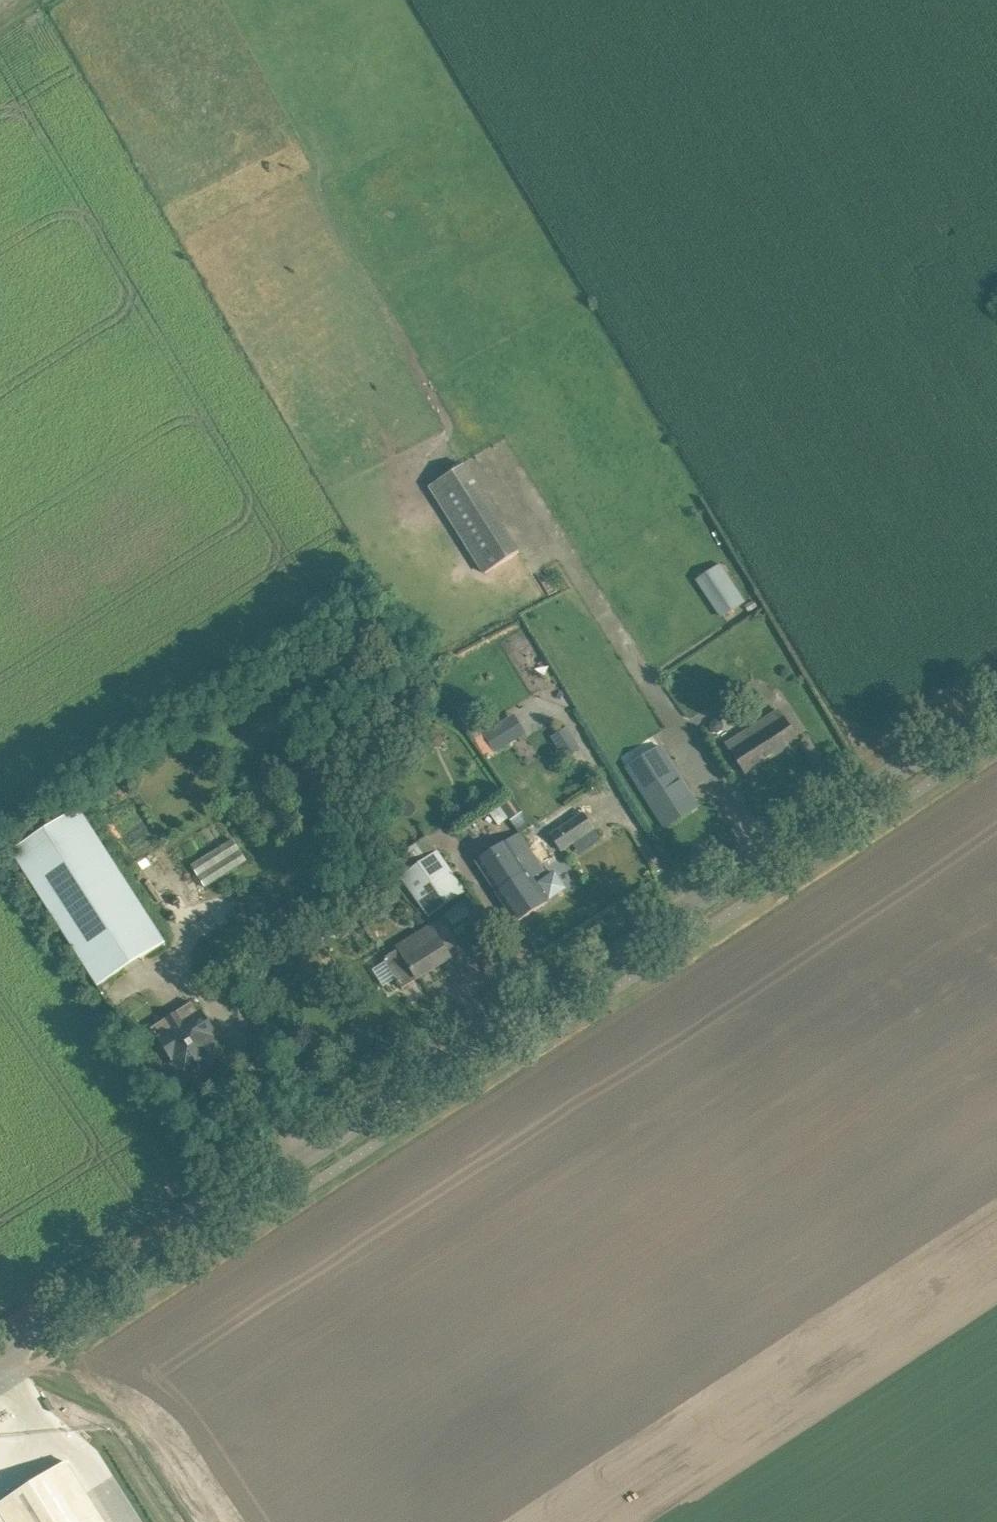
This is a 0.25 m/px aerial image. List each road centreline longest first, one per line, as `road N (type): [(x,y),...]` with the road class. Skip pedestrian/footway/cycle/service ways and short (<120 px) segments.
road 1 (tertiary): [(0,1355),(996,707)]

